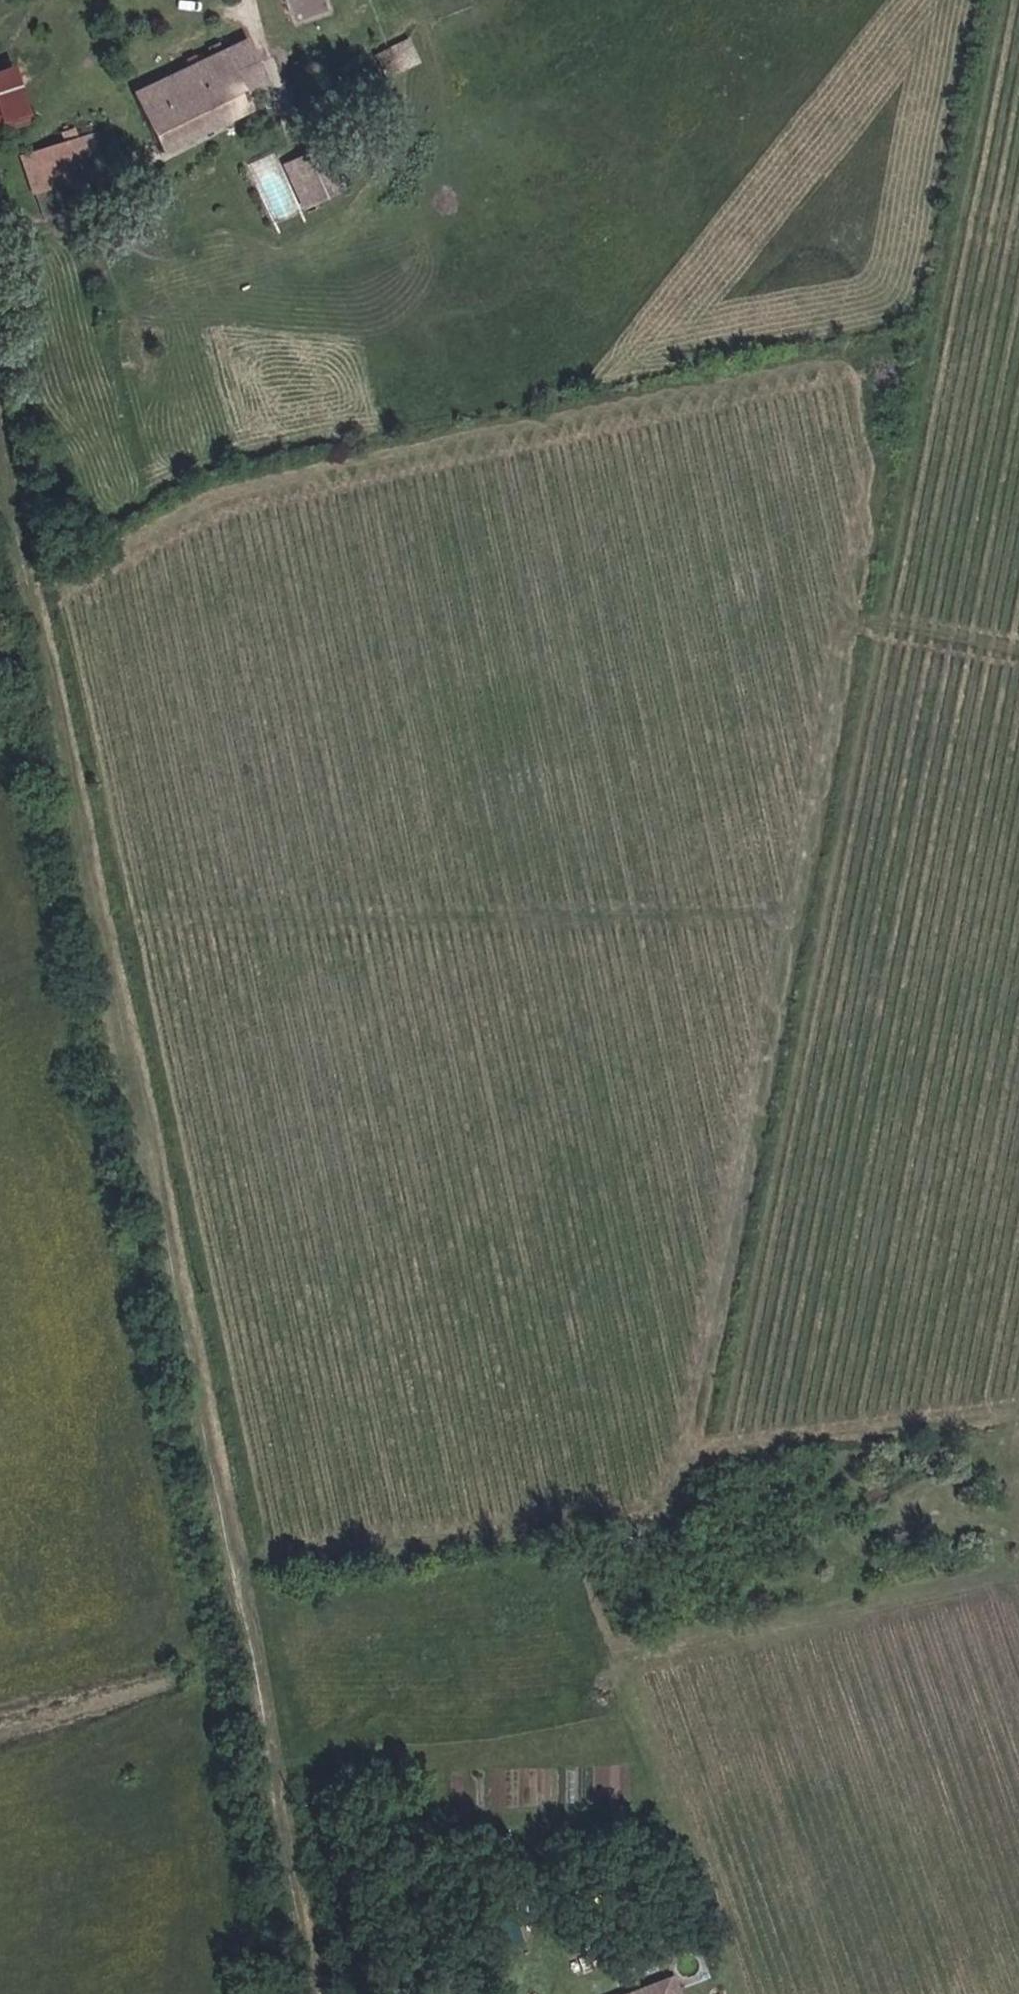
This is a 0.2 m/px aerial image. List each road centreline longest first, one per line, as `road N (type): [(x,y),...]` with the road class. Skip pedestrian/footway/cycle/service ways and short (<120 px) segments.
road 1 (track): [(320,1993),(0,446)]

